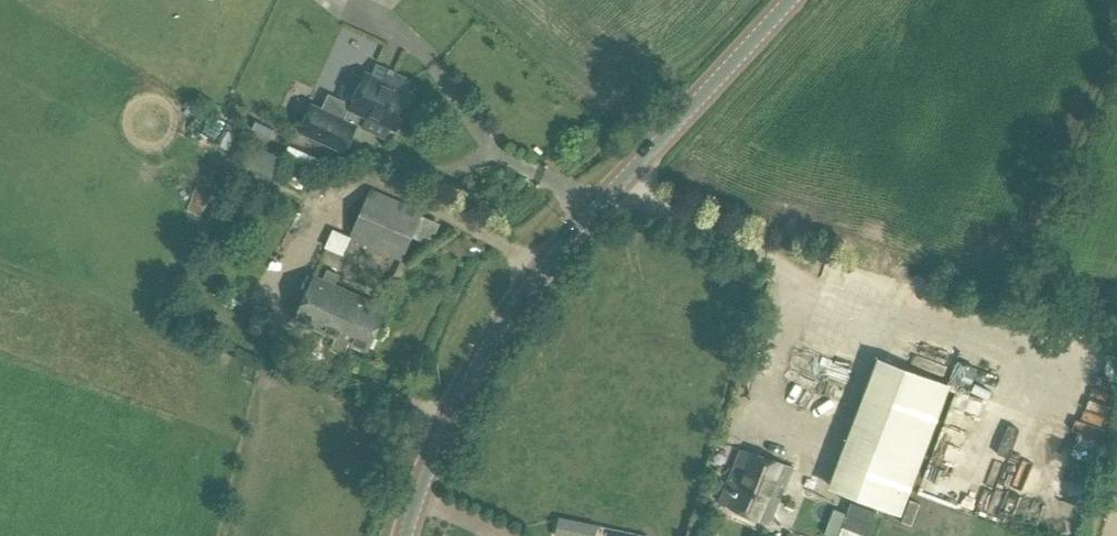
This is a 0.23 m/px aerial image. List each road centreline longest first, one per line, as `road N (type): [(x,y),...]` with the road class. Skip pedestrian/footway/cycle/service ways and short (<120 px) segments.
road 1 (tertiary): [(409,535),(432,457),(477,361),(542,264),(786,0)]

